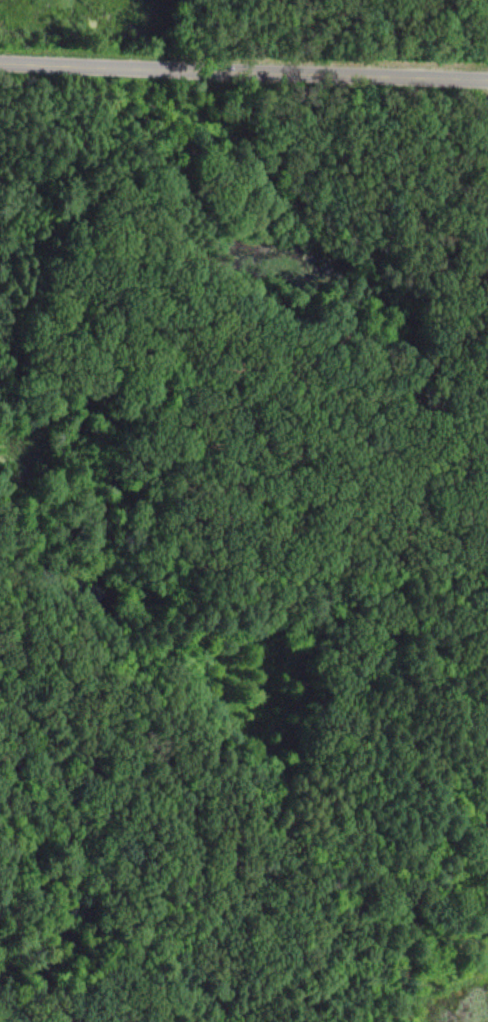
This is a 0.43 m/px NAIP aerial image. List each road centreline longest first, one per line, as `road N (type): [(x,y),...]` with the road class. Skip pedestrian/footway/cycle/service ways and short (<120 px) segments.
road 1 (track): [(401,1021),(414,850),(395,712),(390,532),(407,460),(486,280),(487,77)]
road 2 (tertiary): [(0,61),(487,77)]

